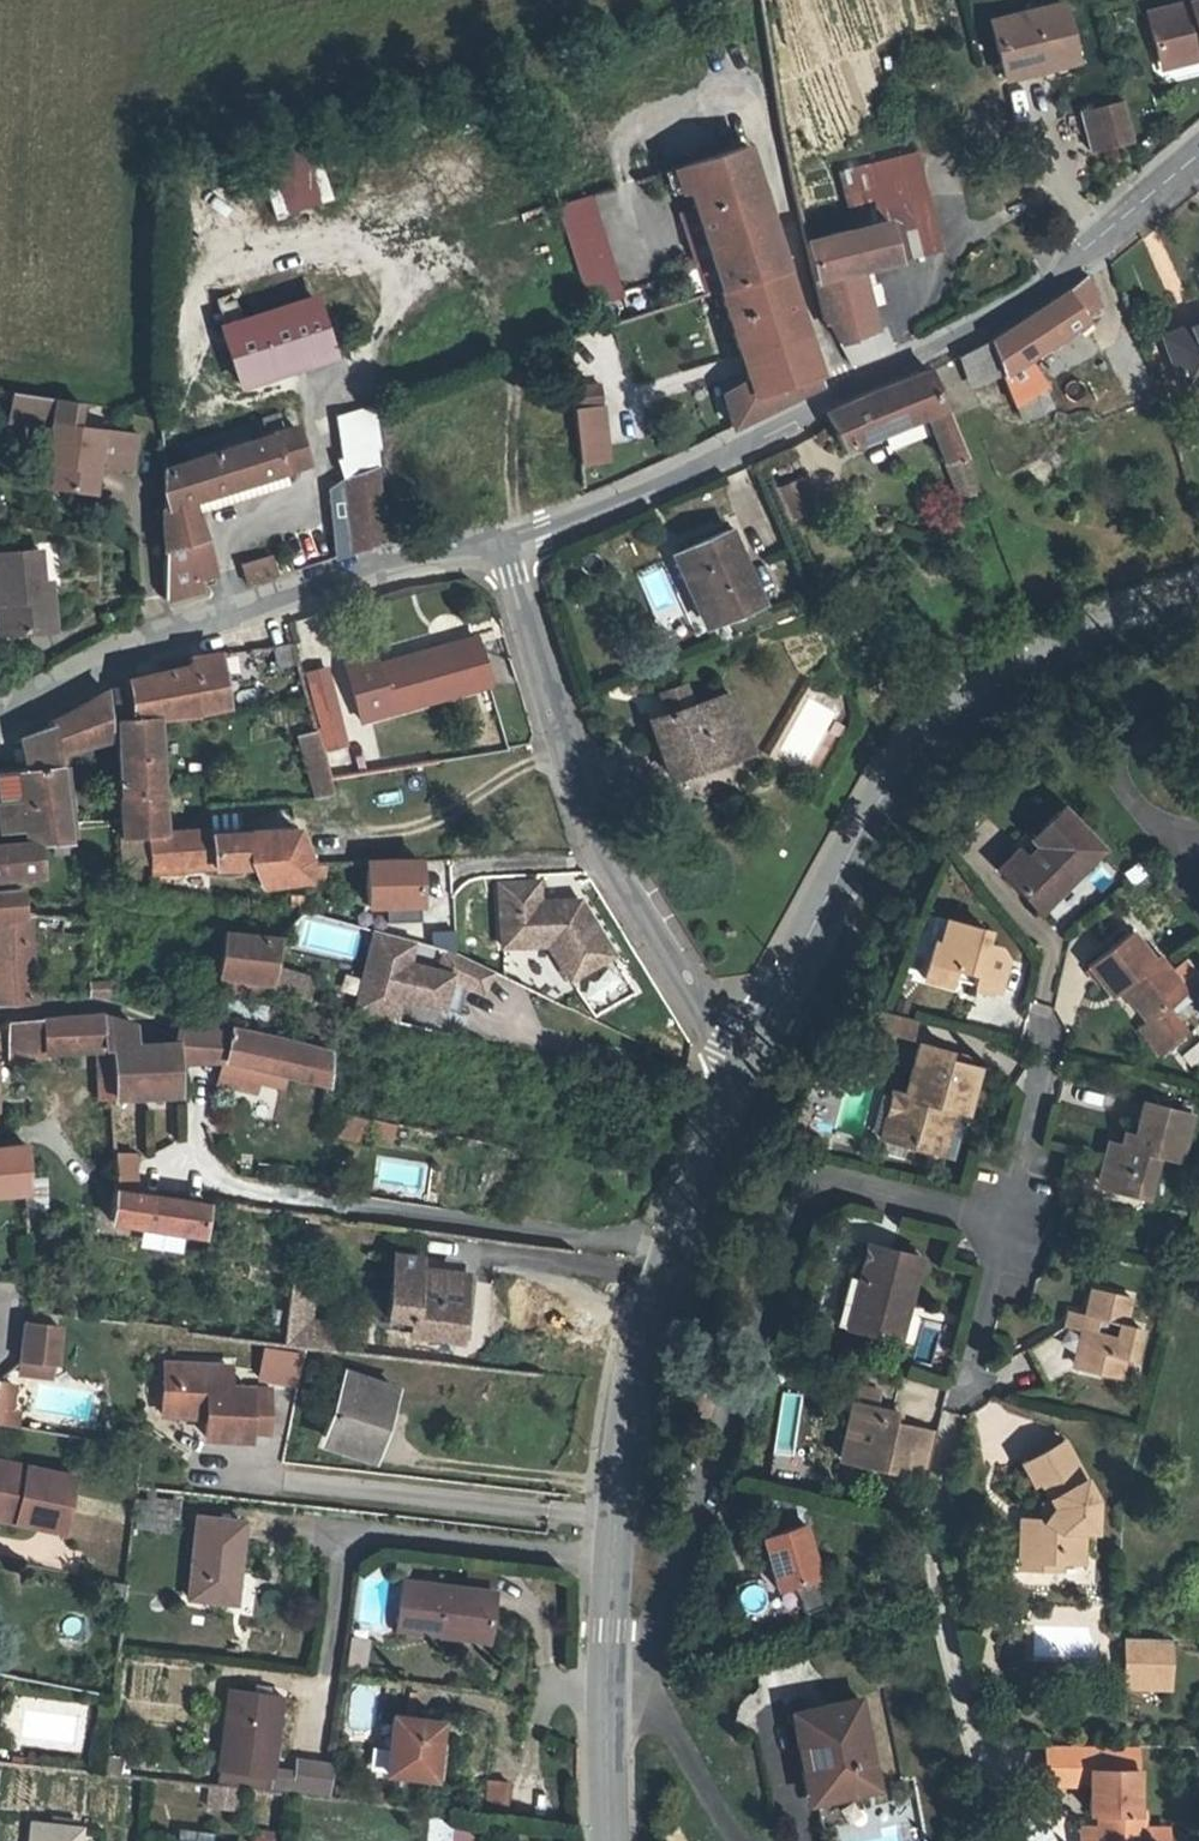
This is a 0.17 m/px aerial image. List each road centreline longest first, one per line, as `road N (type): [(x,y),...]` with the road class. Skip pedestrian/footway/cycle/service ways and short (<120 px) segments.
road 1 (tertiary): [(613,1840),(606,1734),(624,1459),(681,1236),(750,1069)]
road 2 (tertiary): [(750,1069),(894,786),(958,717),(1024,668),(1198,603)]
road 3 (residential): [(509,543),(592,812),(659,938),(750,1069)]
road 4 (residential): [(509,543),(145,634),(0,715)]
road 5 (residential): [(839,394),(1049,285),(1198,156)]
road 6 (residential): [(509,543),(729,457),(839,394)]
road 7 (residential): [(839,394),(762,122)]

